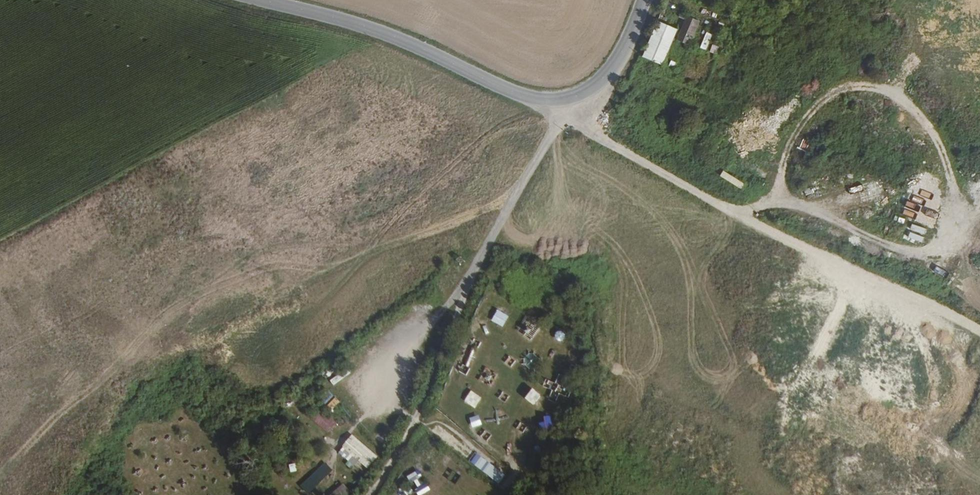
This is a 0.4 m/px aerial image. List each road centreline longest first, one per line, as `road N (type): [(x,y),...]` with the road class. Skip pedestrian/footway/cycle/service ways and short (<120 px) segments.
road 1 (track): [(567,102),(592,132),(979,332)]
road 2 (tertiary): [(645,0),(621,65),(567,102),(525,97),(336,17),(253,0)]
road 3 (track): [(567,102),(472,268),(424,407),(373,494)]

